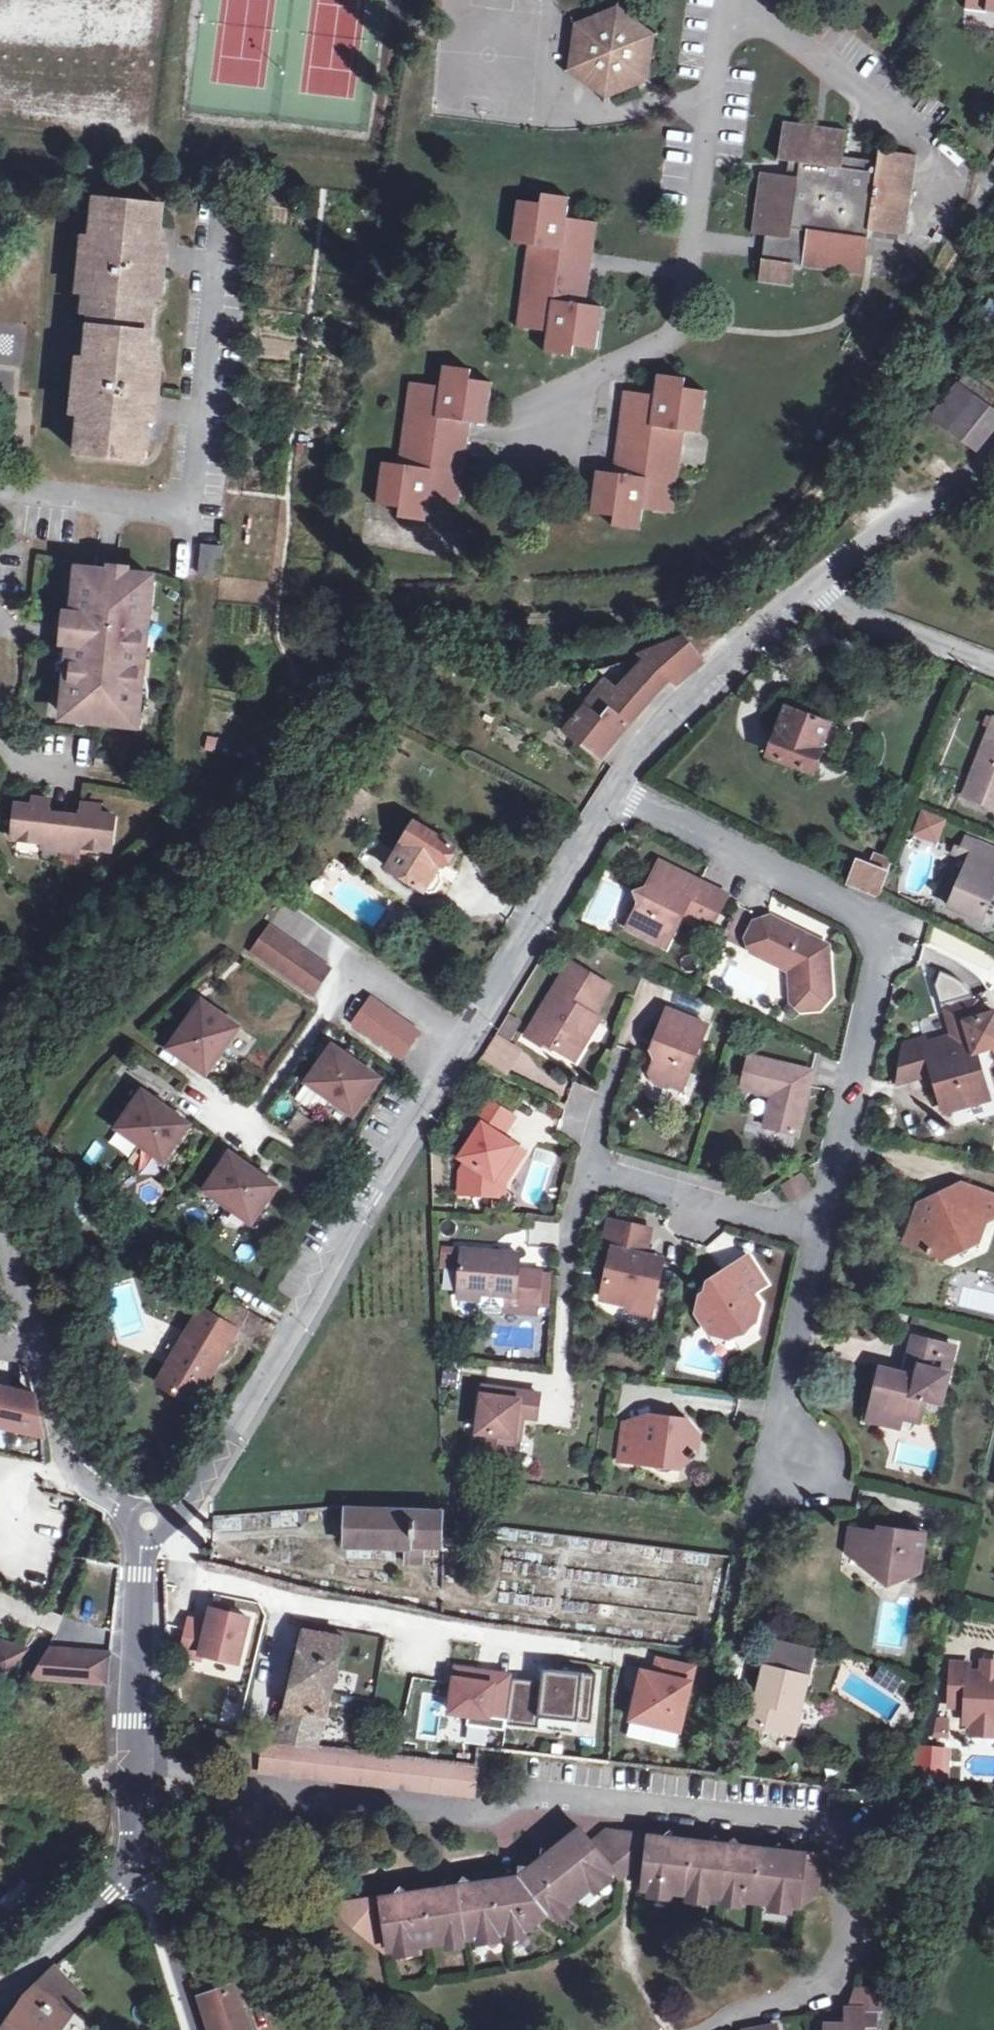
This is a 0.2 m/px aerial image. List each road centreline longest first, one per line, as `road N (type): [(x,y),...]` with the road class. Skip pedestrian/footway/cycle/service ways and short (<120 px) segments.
road 1 (unclassified): [(618,795),(230,1438),(179,1514),(149,1525)]
road 2 (residential): [(825,1228),(880,933),(862,911),(618,795)]
road 3 (residential): [(0,1195),(62,1449),(76,1474),(149,1525)]
road 4 (unclassified): [(133,1879),(134,1687),(149,1525)]
road 5 (unclassified): [(813,588),(722,667),(618,795)]
road 6 (residential): [(825,1228),(588,1167)]
road 7 (residential): [(775,1461),(825,1228)]
road 8 (unclassified): [(993,466),(896,522),(813,588)]
road 9 (unclassified): [(993,661),(813,588)]
road 10 (unclassified): [(0,1991),(133,1879)]
road 11 (unclassified): [(133,1879),(196,2029)]

